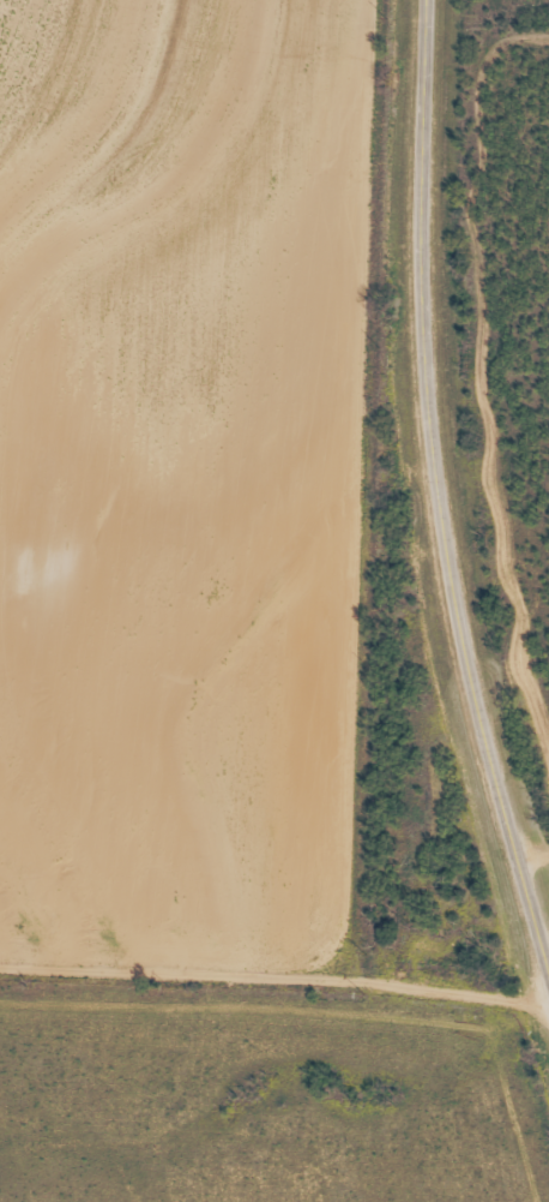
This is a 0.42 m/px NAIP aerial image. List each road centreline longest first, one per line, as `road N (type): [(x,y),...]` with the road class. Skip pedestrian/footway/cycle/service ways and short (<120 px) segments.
road 1 (tertiary): [(548,970),(471,692),(438,506),(422,300),(428,0)]
road 2 (residential): [(548,970),(525,1001),(0,986)]
road 3 (residential): [(427,36),(548,41)]

